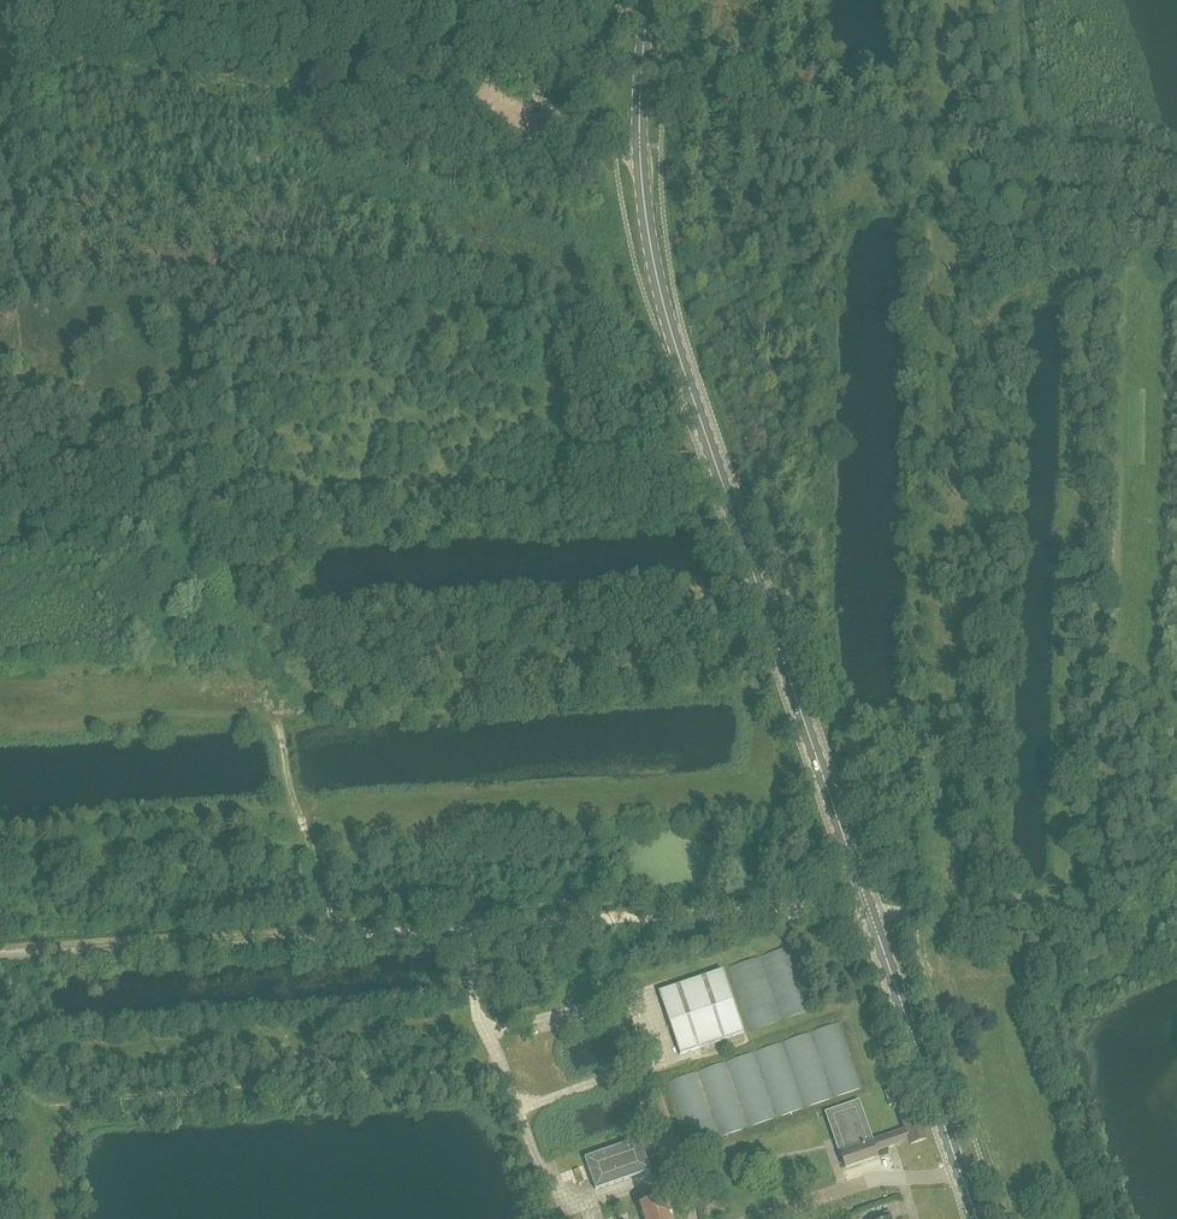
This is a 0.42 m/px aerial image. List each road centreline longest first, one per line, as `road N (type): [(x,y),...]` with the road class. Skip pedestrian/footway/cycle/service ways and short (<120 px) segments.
road 1 (secondary): [(864,898),(674,345),(651,250),(640,149)]
road 2 (track): [(336,930),(271,718),(44,725),(8,722),(0,714)]
road 3 (track): [(0,947),(458,923)]
road 4 (track): [(458,923),(855,898)]
road 5 (secondary): [(864,898),(977,1218)]
road 6 (track): [(1176,178),(932,144)]
road 7 (track): [(552,107),(423,0)]
road 8 (secondary): [(640,149),(651,0)]

